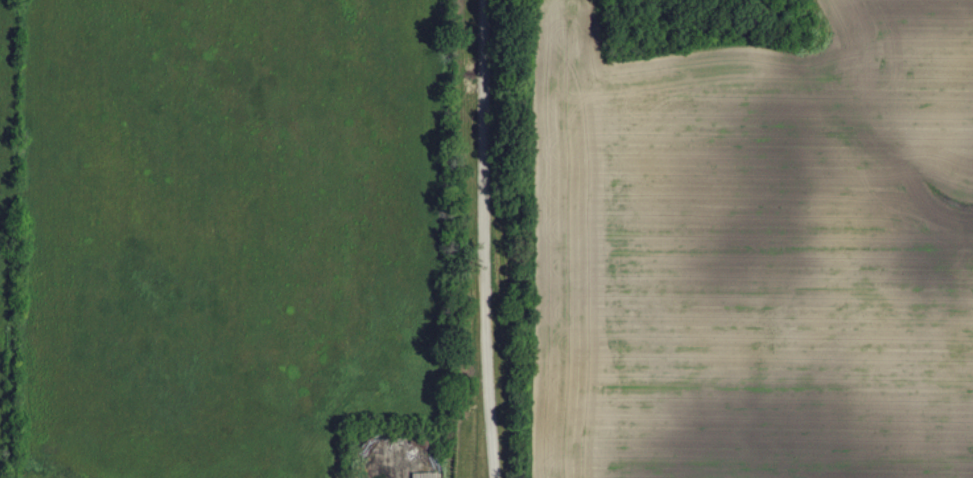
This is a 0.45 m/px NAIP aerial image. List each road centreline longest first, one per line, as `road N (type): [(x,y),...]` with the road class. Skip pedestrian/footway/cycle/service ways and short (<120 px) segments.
road 1 (residential): [(493,477),(483,209),(486,0)]

